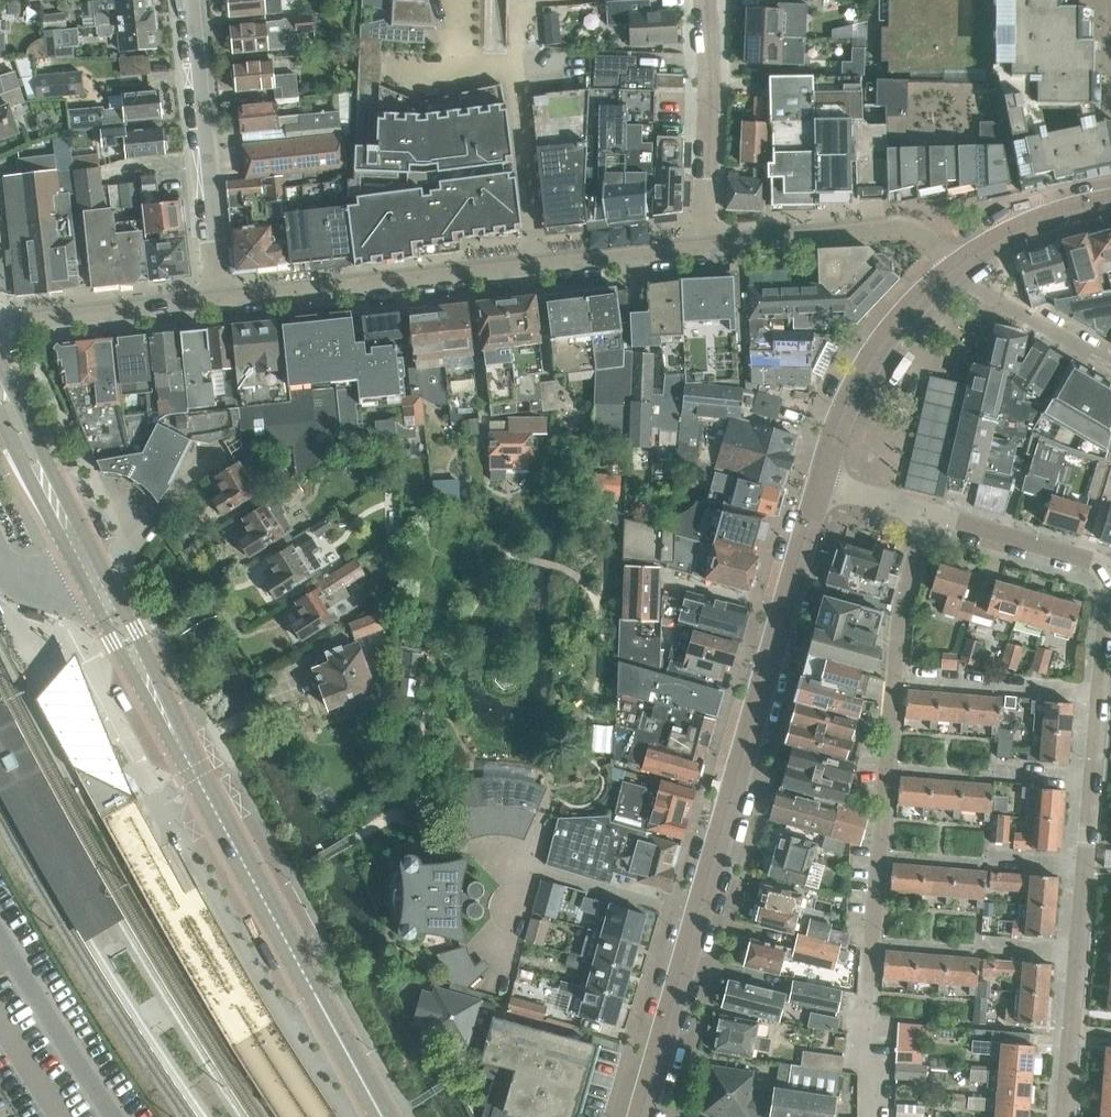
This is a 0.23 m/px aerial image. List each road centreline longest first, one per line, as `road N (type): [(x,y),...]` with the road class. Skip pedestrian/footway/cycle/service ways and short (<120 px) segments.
road 1 (secondary): [(382,1116),(159,709),(0,385)]
road 2 (residential): [(640,1116),(817,486)]
road 3 (residential): [(871,1116),(882,852),(900,675),(933,518)]
road 4 (residential): [(1108,572),(1064,1116)]
road 5 (residential): [(706,247),(220,298)]
road 6 (residential): [(220,298),(190,0)]
road 7 (residential): [(954,266),(905,226),(706,247)]
road 8 (residential): [(817,486),(870,358),(954,266)]
road 9 (residential): [(706,247),(704,0)]
road 10 (residential): [(220,298),(0,328)]
road 11 (unclassified): [(116,1116),(0,935)]
road 12 (residential): [(954,266),(1110,368)]
road 13 (residential): [(1108,572),(933,518)]
road 14 (residential): [(954,266),(1043,217),(1110,200)]
road 15 (residential): [(933,518),(817,486)]

